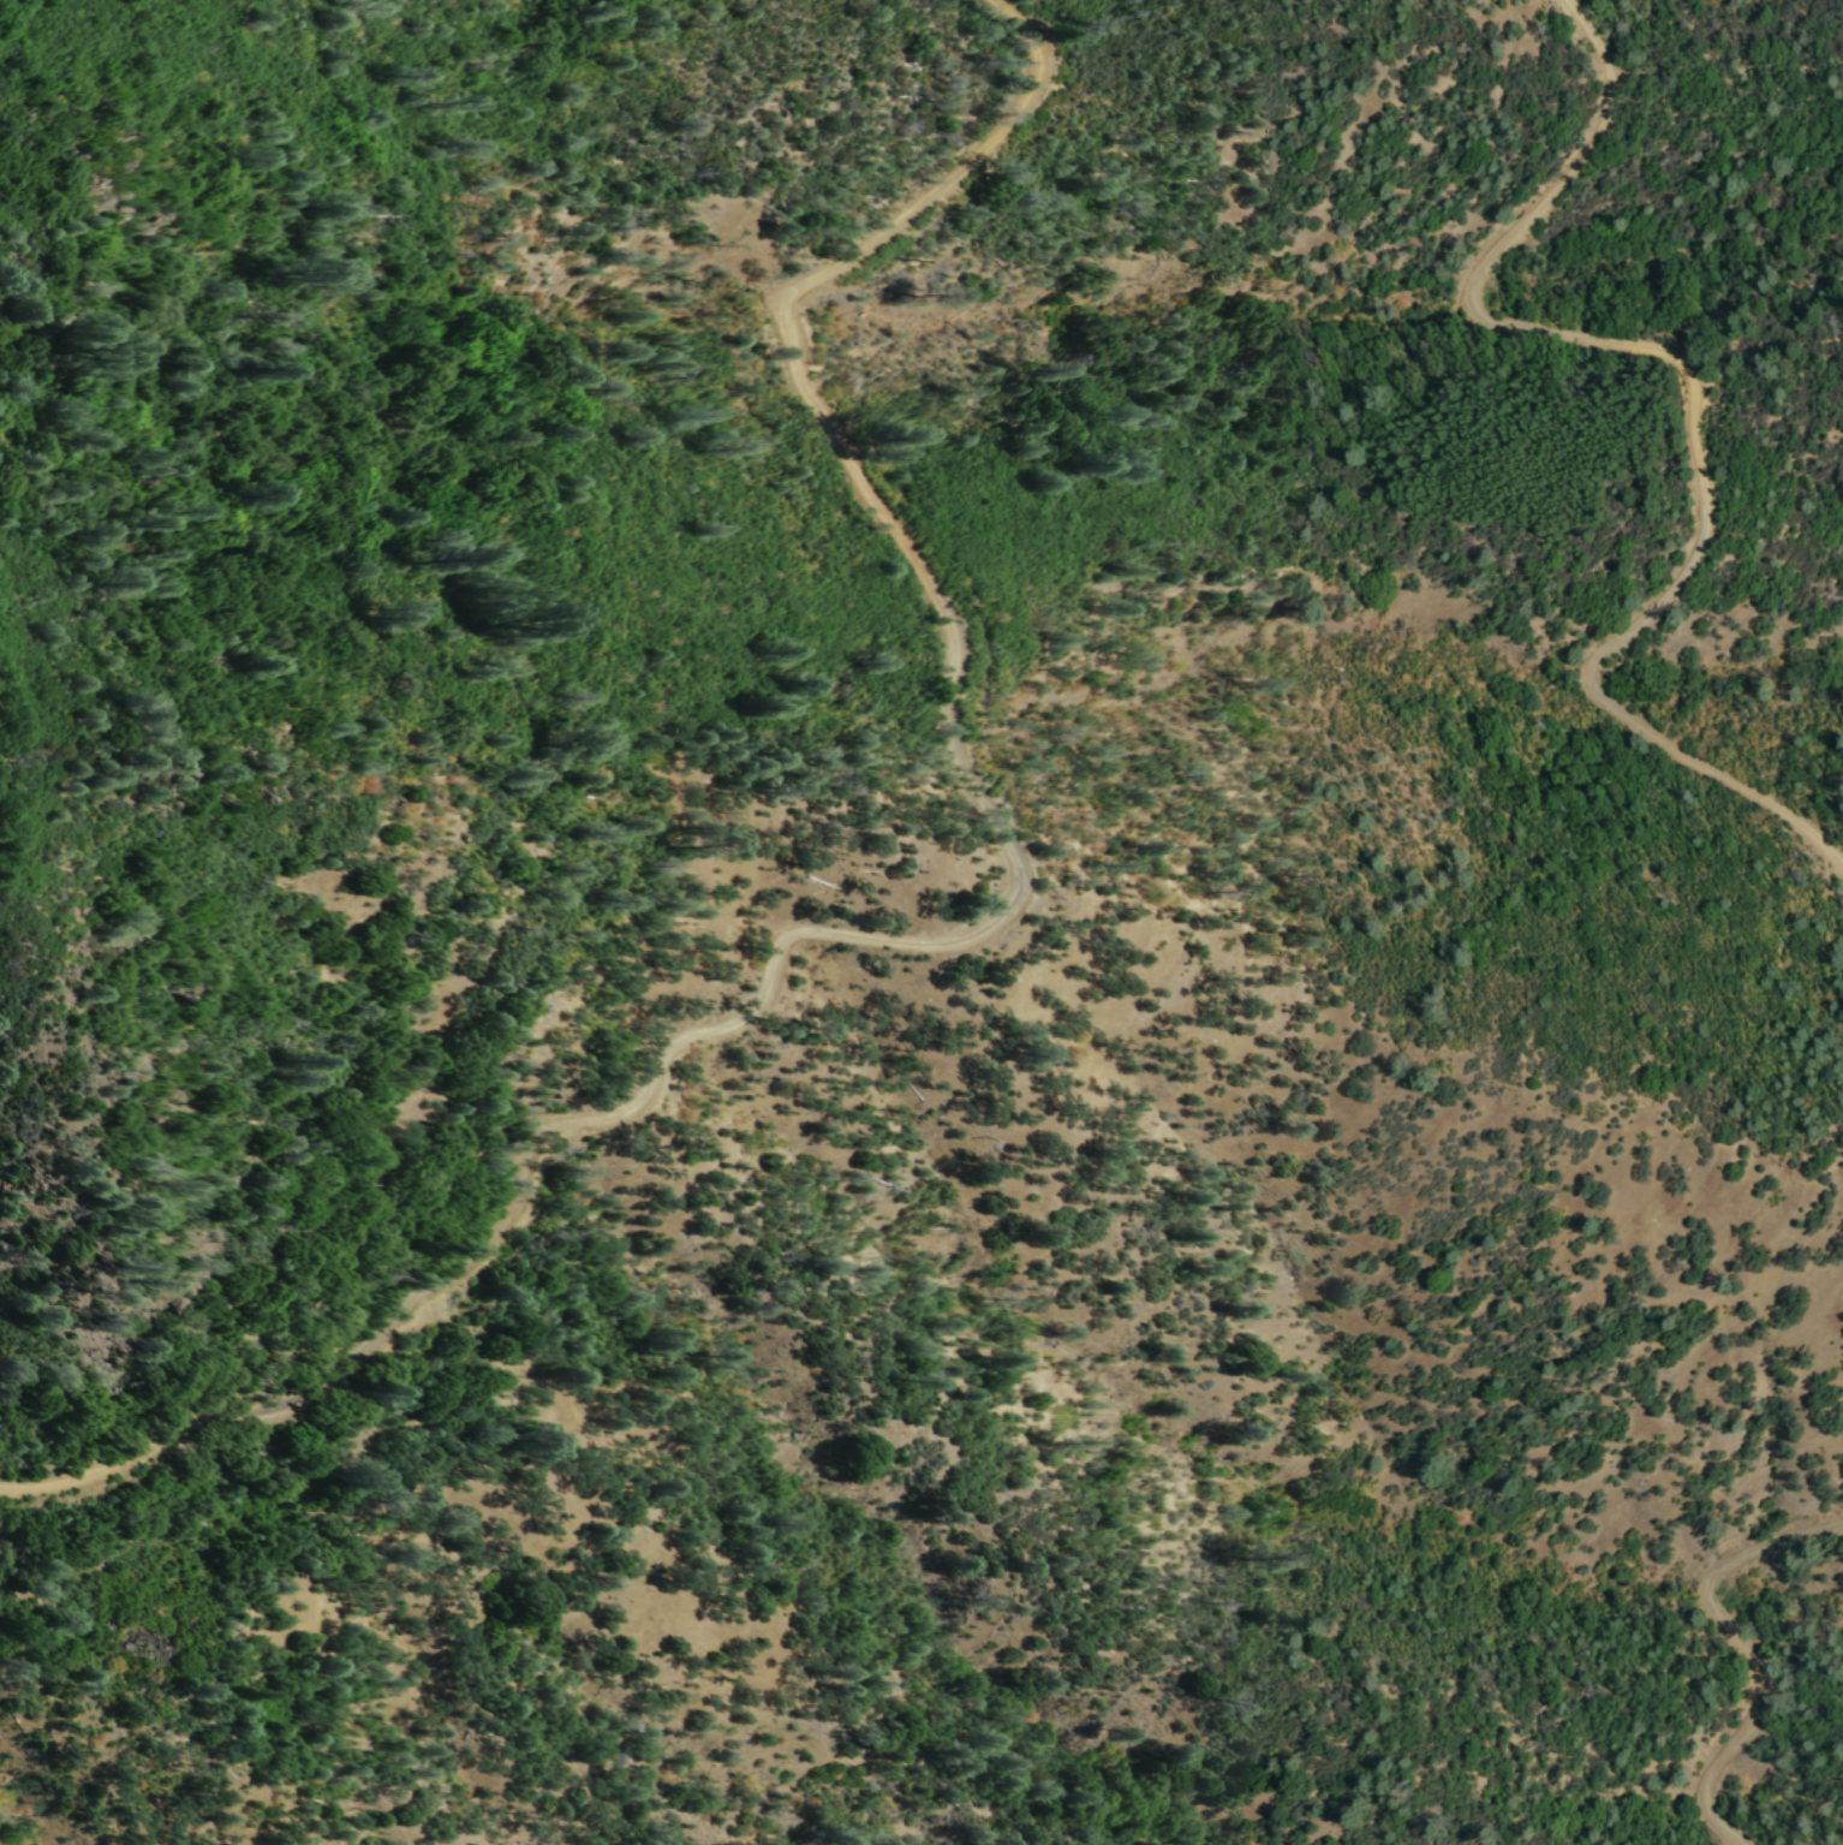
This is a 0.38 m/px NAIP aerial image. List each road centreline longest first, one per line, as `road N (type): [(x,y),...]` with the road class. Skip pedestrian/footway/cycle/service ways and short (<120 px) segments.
road 1 (track): [(996,0),(1024,24),(1031,49),(1016,105),(964,162),(805,290),(797,313),(823,401),(950,624),(954,696),(1001,855),(988,900),(944,934),(799,935),(753,1007),(730,1024),(684,1037),(638,1087),(559,1135),(526,1197),(473,1261),(322,1386),(58,1488),(0,1488)]
road 2 (track): [(1842,878),(1818,843),(1746,791),(1630,731),(1598,707),(1581,678),(1598,650),(1665,590),(1683,563),(1696,504),(1682,382),(1666,356),(1496,331),(1466,311),(1465,290),(1576,151),(1600,109),(1598,58),(1562,0)]
road 3 (track): [(1736,1844),(1698,1808),(1702,1778),(1753,1701),(1752,1677),(1713,1618),(1710,1591),(1758,1551),(1842,1525)]
road 4 (track): [(1842,332),(1728,344),(1716,357),(1692,474)]

